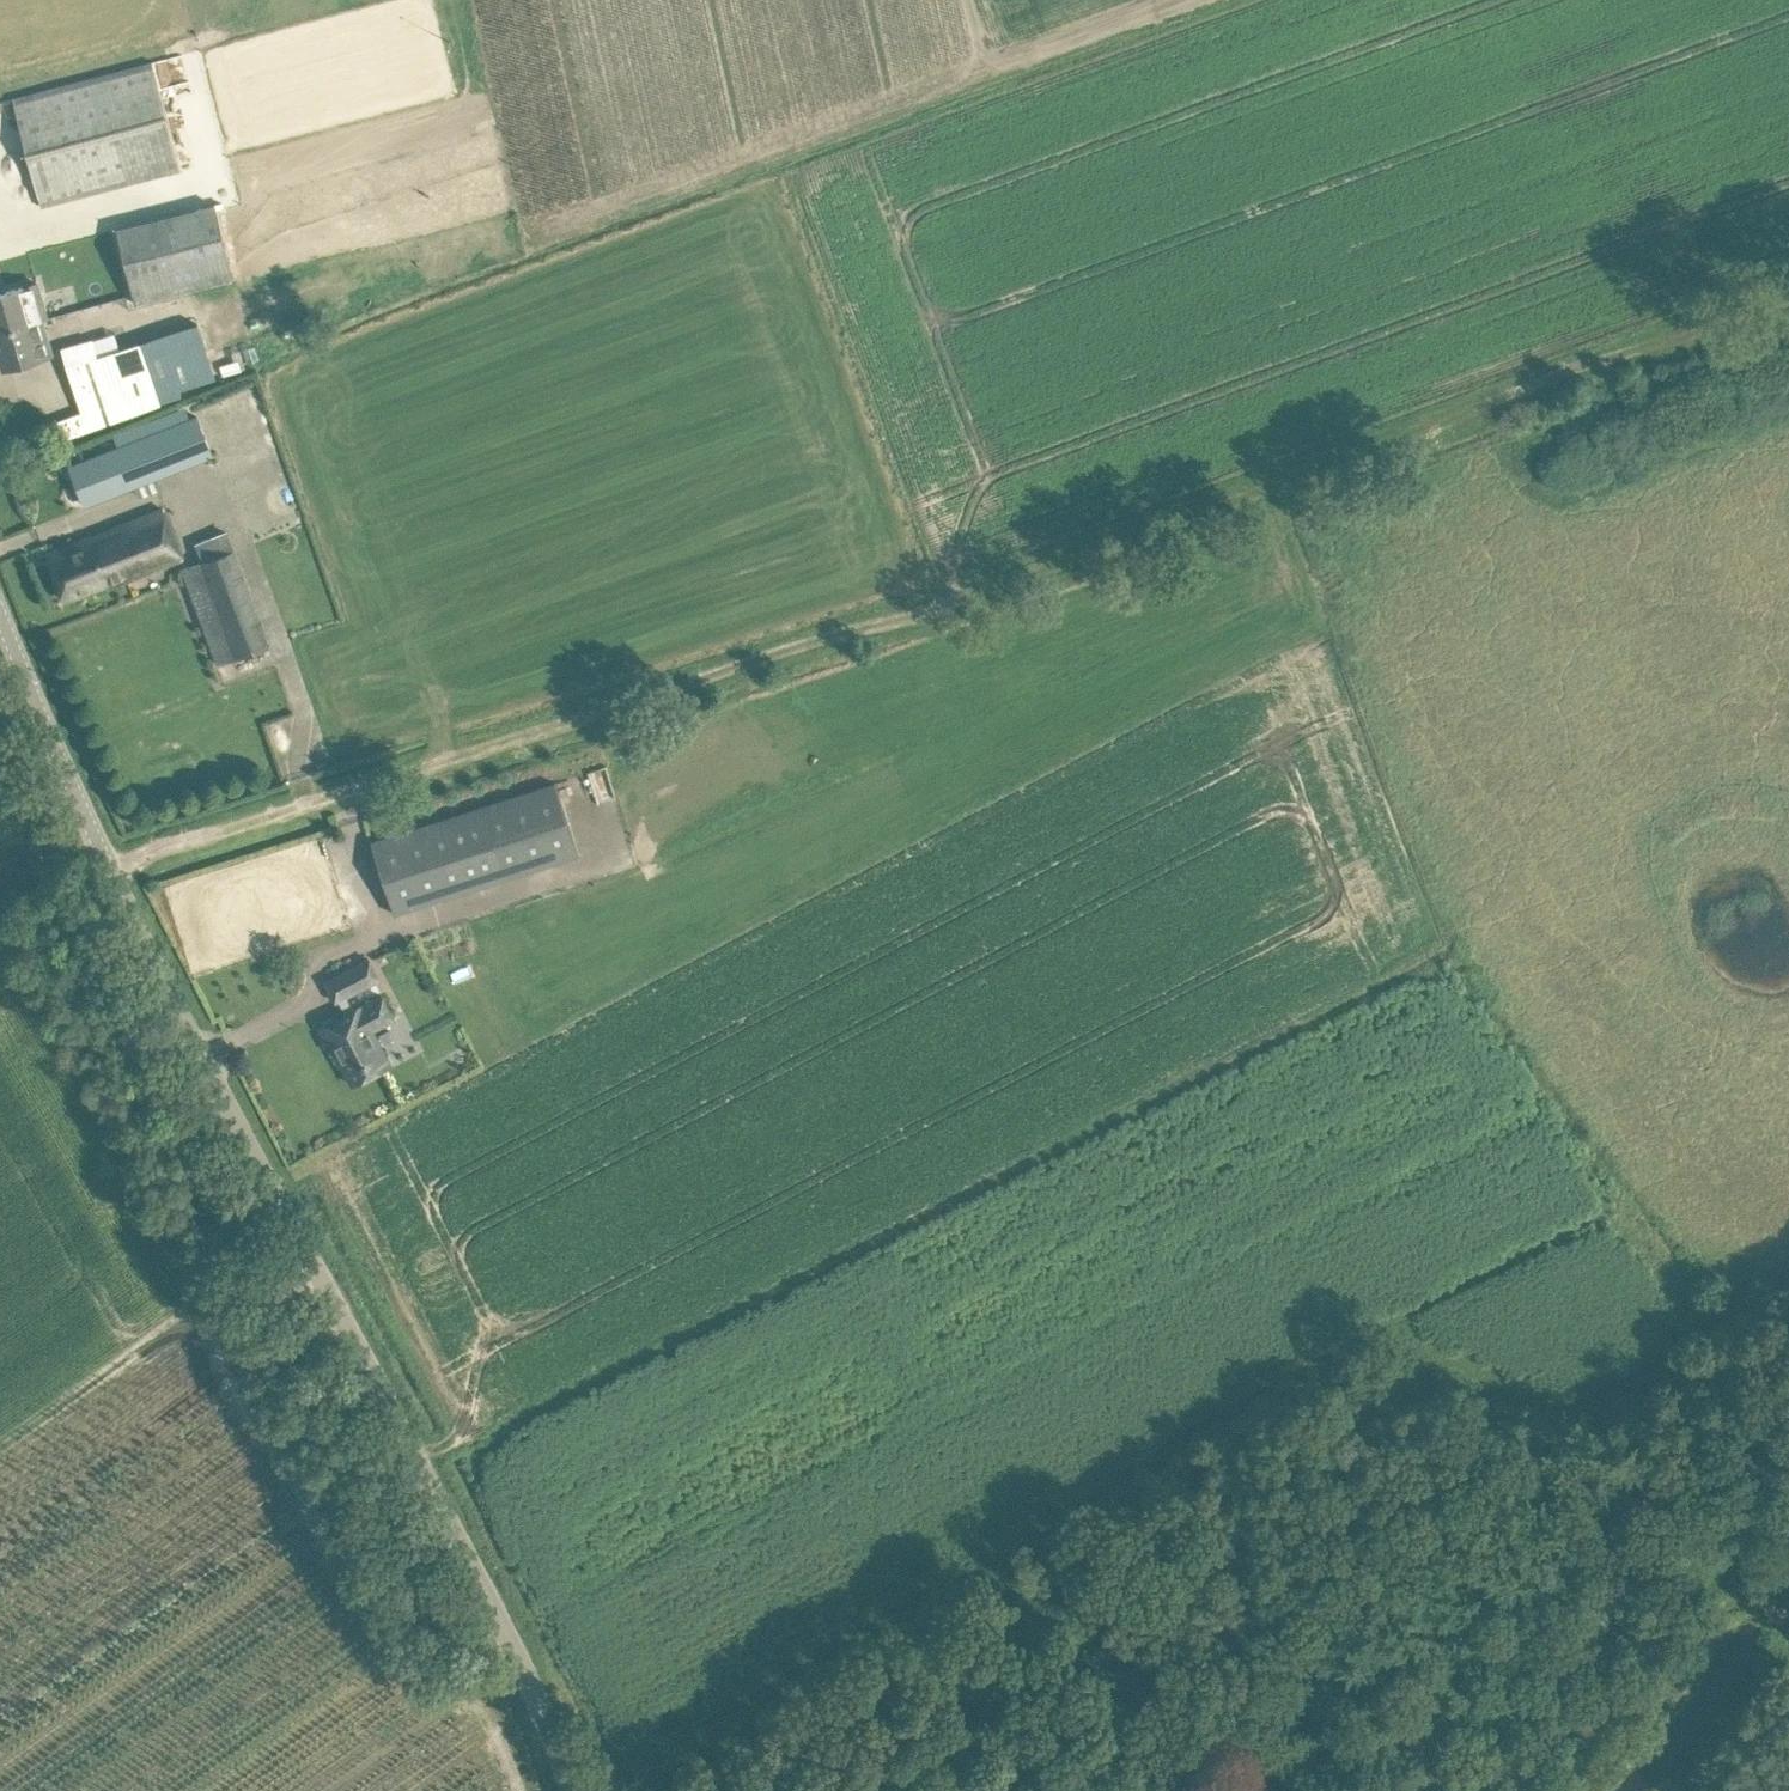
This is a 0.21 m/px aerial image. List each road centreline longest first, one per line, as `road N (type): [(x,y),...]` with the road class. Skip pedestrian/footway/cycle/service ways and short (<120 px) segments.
road 1 (track): [(109,865),(930,609),(1788,296)]
road 2 (unclassified): [(574,1790),(504,1627),(177,1007),(0,611)]

